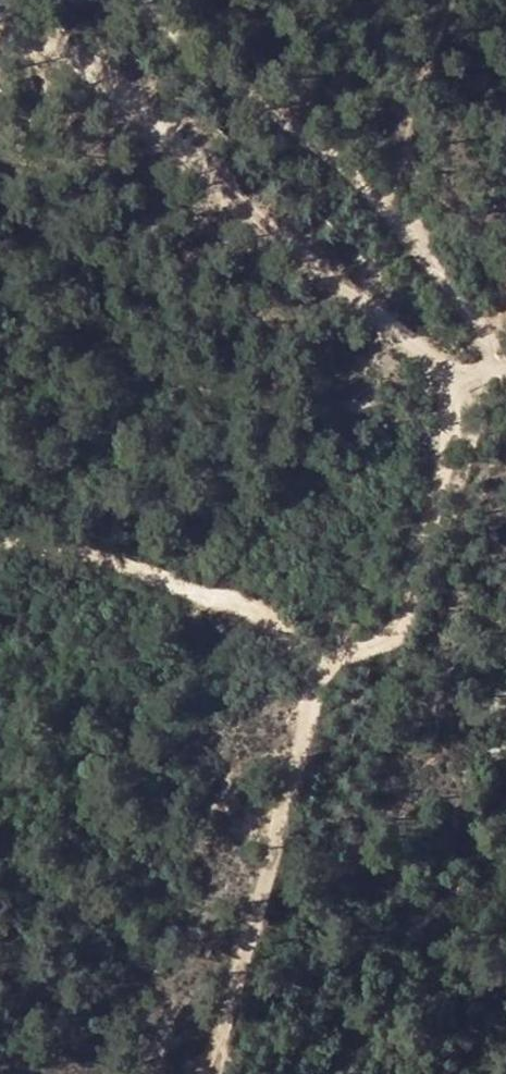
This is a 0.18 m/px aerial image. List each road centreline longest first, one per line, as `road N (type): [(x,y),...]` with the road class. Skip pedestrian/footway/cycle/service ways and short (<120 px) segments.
road 1 (track): [(211,1073),(299,748),(302,675),(274,634),(237,610),(0,511)]
road 2 (track): [(0,49),(34,31),(74,53),(447,376),(467,375),(499,349)]
road 3 (track): [(139,0),(387,198),(505,356)]
road 4 (track): [(302,675),(382,632),(406,605),(467,375)]

